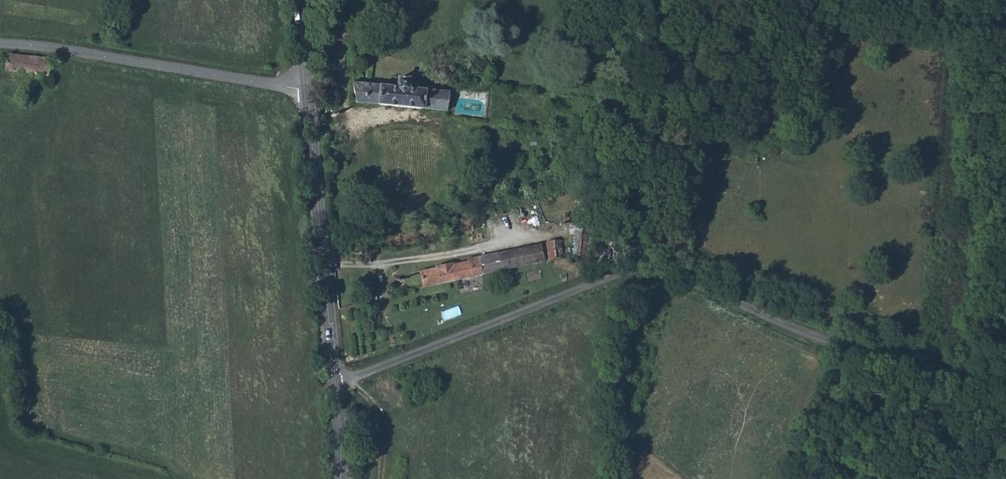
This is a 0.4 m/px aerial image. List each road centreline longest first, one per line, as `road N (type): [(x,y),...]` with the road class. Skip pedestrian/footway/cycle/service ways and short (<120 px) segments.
road 1 (unclassified): [(335,381),(651,265),(818,339),(1005,383)]
road 2 (unclassified): [(0,43),(307,89)]
road 3 (unclassified): [(307,89),(335,381)]

